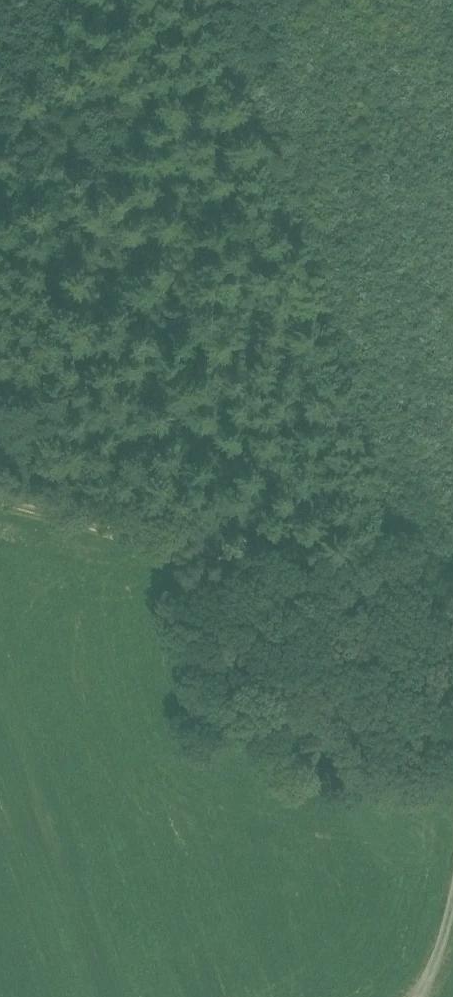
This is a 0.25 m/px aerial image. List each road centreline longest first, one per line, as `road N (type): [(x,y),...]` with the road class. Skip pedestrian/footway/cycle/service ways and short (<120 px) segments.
road 1 (track): [(452,602),(403,601),(0,495)]

